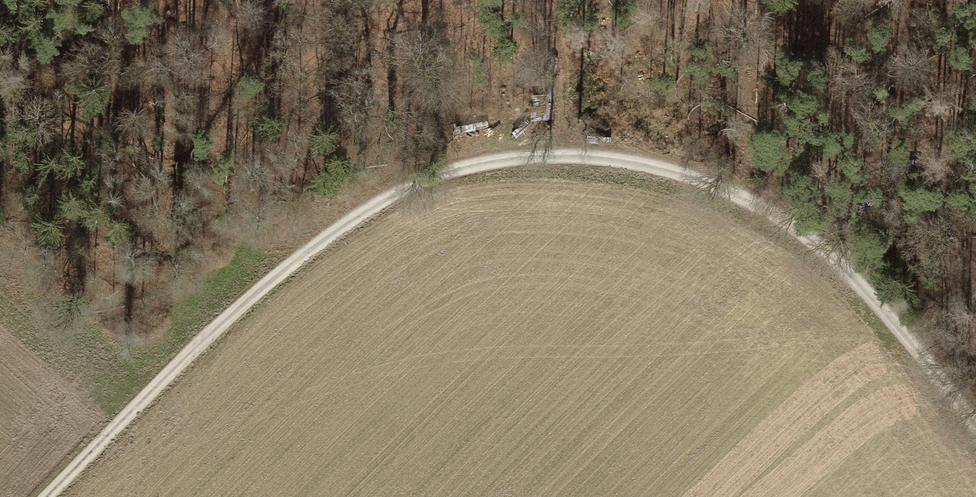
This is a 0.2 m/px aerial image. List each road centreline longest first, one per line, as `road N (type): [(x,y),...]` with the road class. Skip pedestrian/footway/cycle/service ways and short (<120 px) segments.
road 1 (track): [(46,496),(187,357),(344,223),(423,180),(521,154),(621,162),(786,208),(910,337)]
road 2 (track): [(344,223),(349,162),(307,95)]

